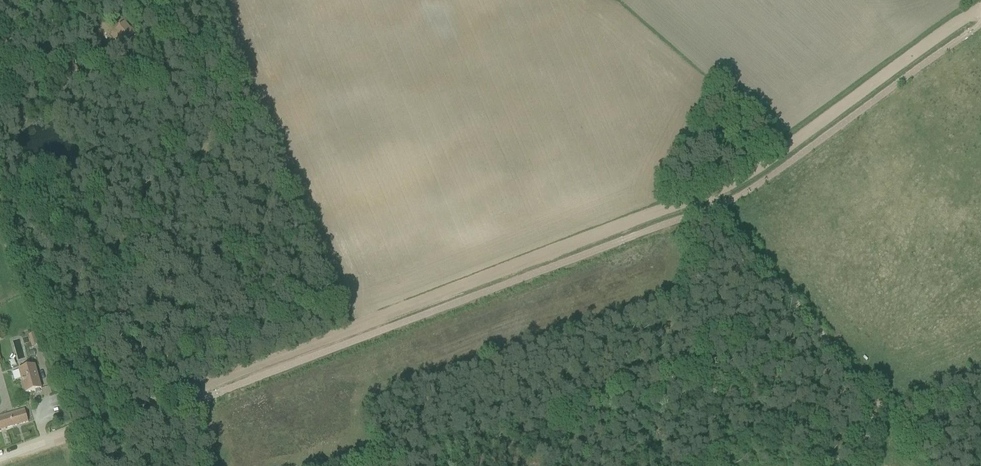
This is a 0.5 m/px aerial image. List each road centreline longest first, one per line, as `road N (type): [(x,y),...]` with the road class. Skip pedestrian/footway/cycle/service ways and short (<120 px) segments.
road 1 (track): [(51,439),(725,186),(980,7)]
road 2 (track): [(716,208),(853,376),(870,413)]

